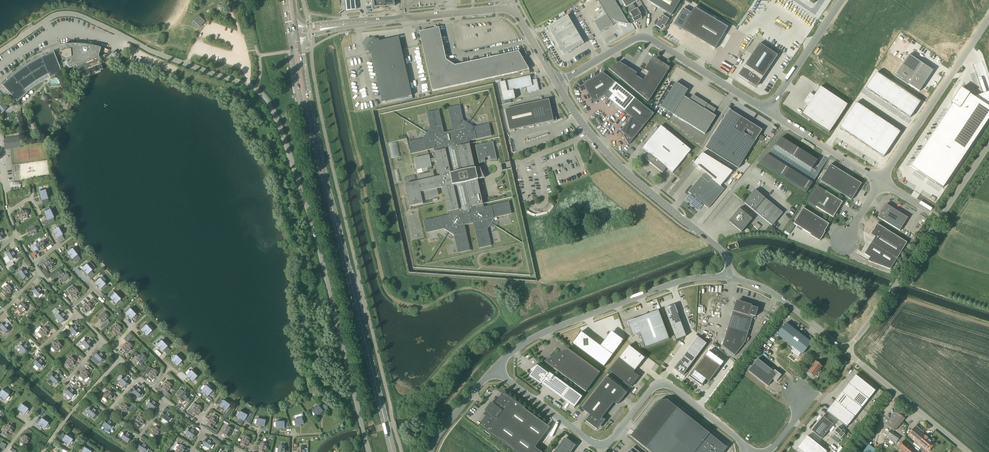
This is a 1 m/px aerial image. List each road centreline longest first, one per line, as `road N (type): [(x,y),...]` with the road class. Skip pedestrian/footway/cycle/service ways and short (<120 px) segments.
road 1 (unclassified): [(368,451),(300,184),(265,99),(72,15),(27,33)]
road 2 (unclassified): [(747,451),(662,384),(608,443),(593,445),(495,370)]
road 3 (tertiary): [(727,275),(715,245),(614,161),(557,84)]
road 4 (unclassified): [(495,370),(539,335),(684,281),(727,275)]
road 5 (unclassified): [(846,351),(988,144)]
road 6 (unclassified): [(768,111),(646,37),(557,84)]
road 7 (primary): [(392,451),(340,238)]
road 8 (primary): [(289,37),(340,238)]
road 9 (primary): [(340,238),(298,36)]
road 10 (unclassified): [(881,182),(988,18)]
road 11 (tertiary): [(966,451),(846,351)]
road 12 (tertiary): [(846,351),(769,290),(727,275)]
road 13 (unclassified): [(881,182),(768,111)]
road 14 (unclassified): [(768,111),(842,0)]
road 15 (residential): [(42,451),(119,359)]

